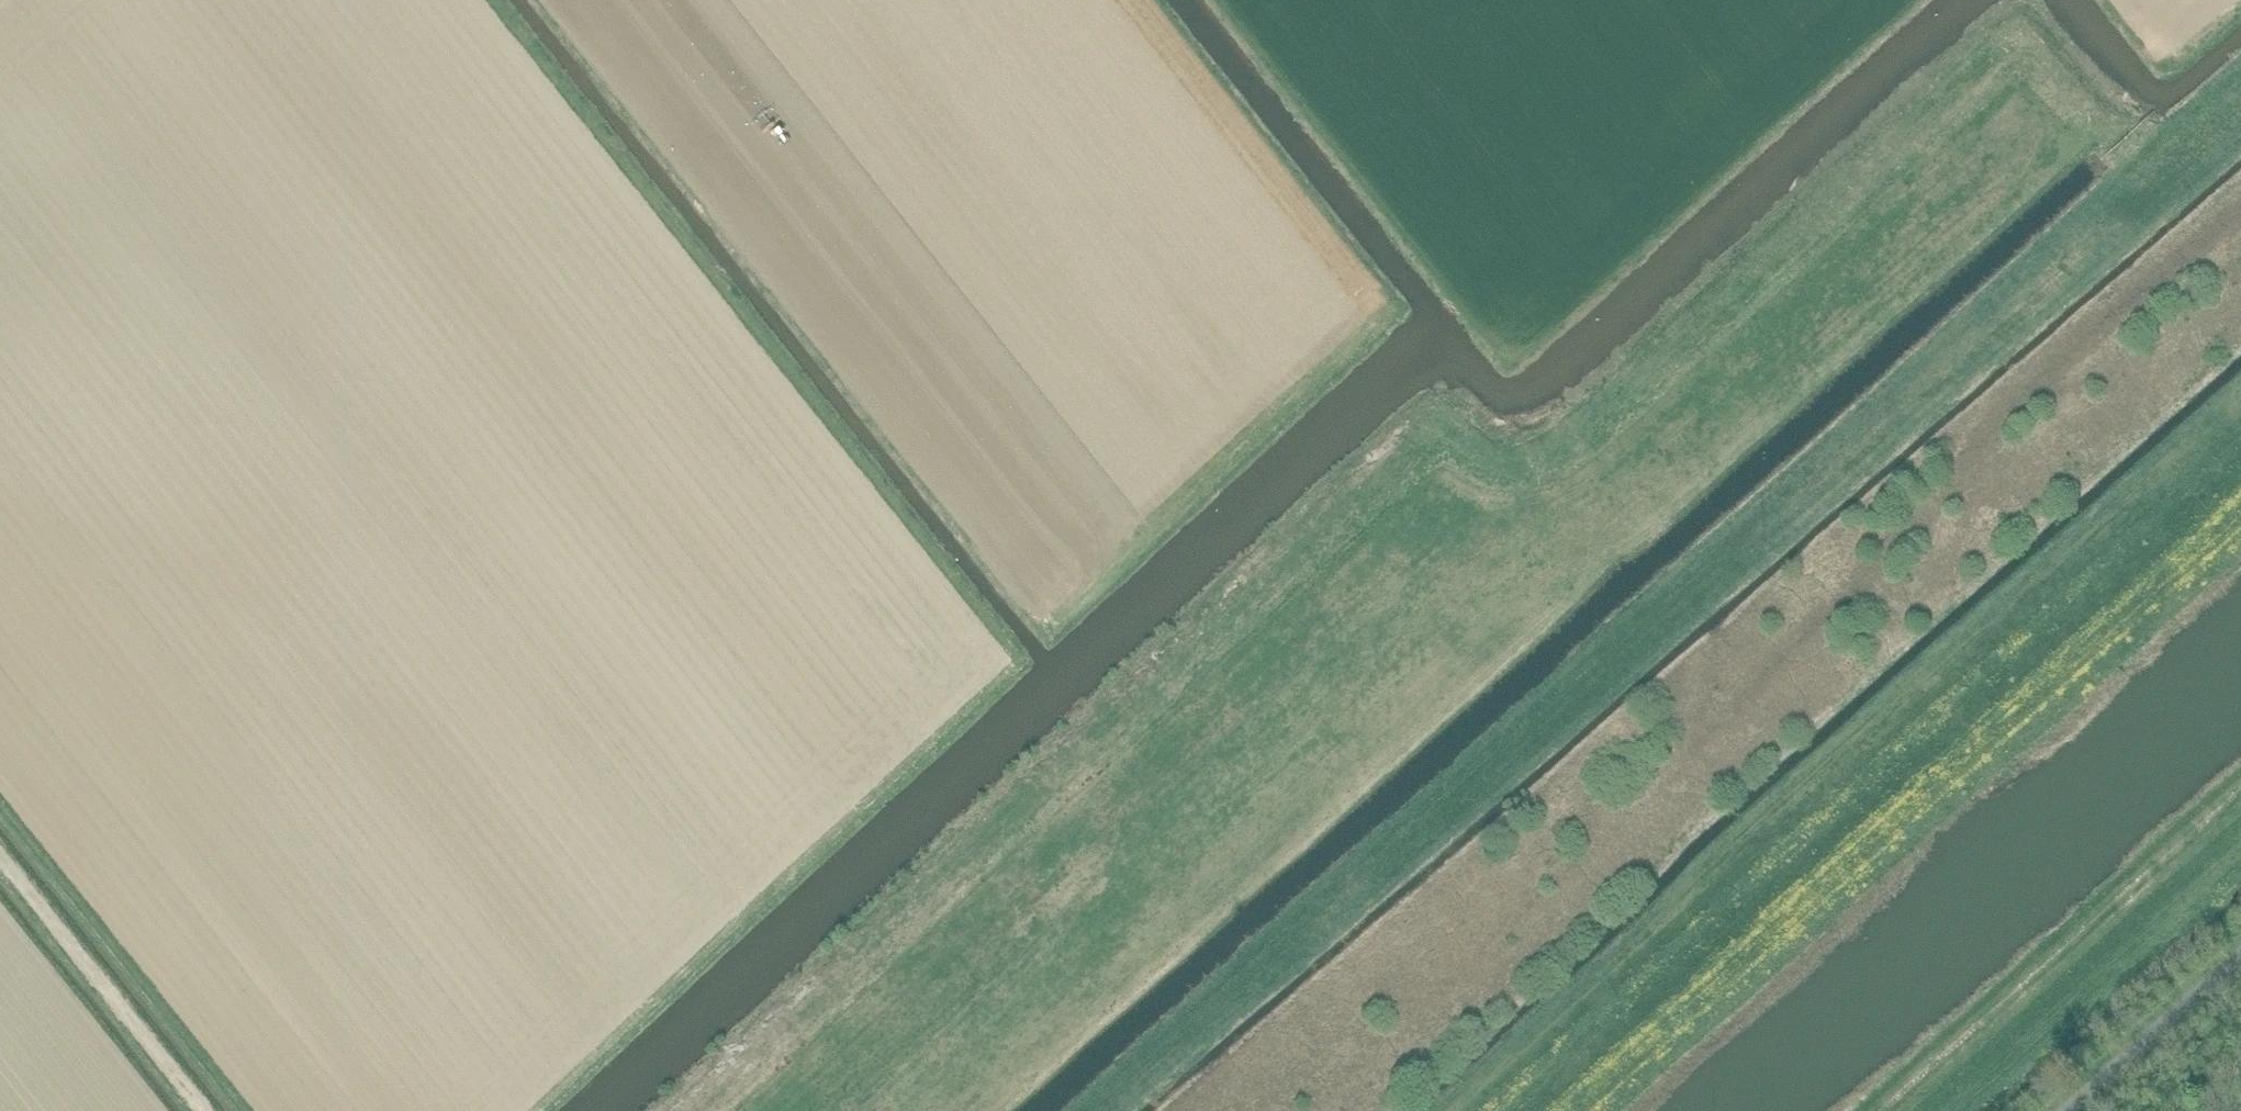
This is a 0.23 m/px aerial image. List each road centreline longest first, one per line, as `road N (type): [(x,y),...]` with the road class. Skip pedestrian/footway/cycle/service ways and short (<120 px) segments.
road 1 (track): [(204,1110),(0,856)]
road 2 (unclassified): [(2067,1110),(2240,956)]

